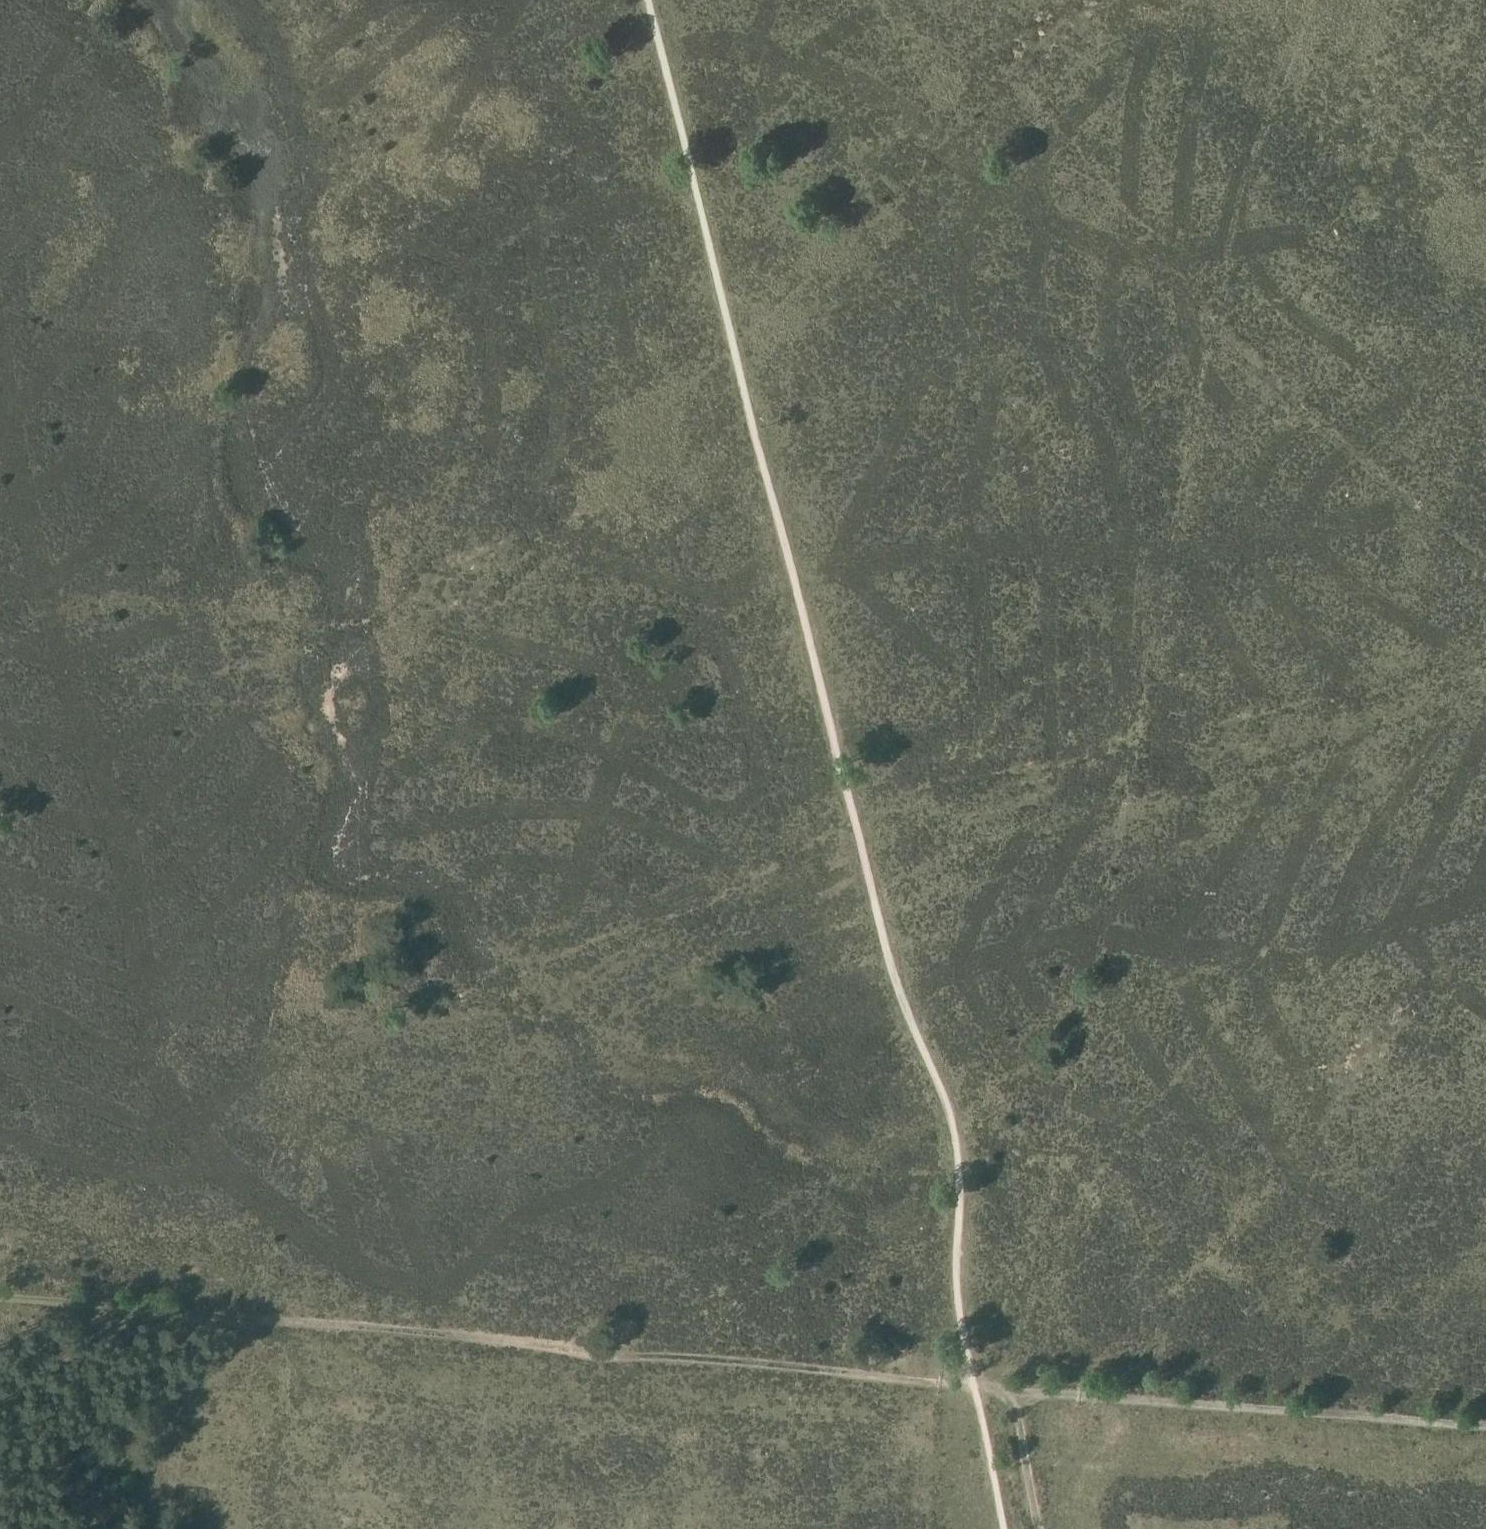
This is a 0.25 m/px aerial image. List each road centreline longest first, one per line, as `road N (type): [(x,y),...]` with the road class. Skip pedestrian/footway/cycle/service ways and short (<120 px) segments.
road 1 (track): [(1485,1427),(1012,1389)]
road 2 (track): [(1012,1389),(1037,1528)]

